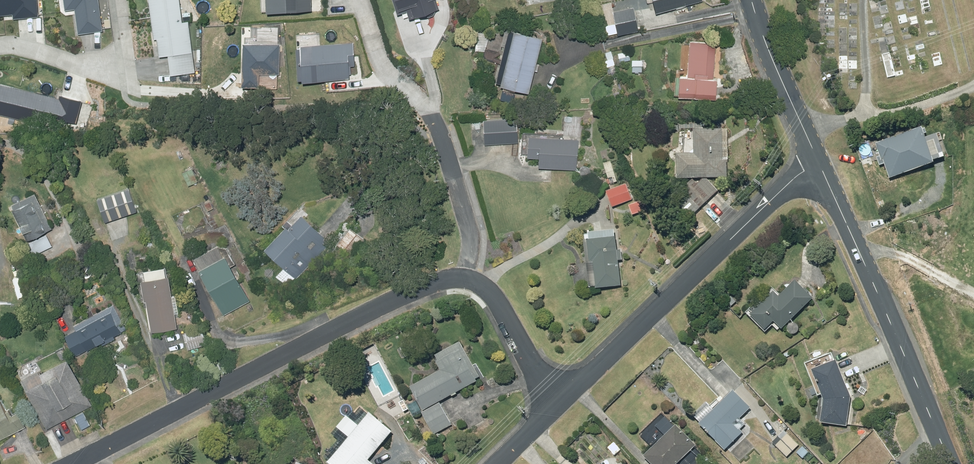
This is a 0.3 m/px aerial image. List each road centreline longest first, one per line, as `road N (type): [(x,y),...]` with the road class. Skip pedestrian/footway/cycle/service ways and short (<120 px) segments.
road 1 (residential): [(74,463),(427,286),(464,278)]
road 2 (residential): [(554,406),(821,164)]
road 3 (tertiary): [(821,164),(950,463)]
road 4 (residential): [(382,73),(434,129),(469,244),(464,278)]
road 5 (residential): [(123,0),(130,34),(115,77),(0,43)]
road 6 (tertiary): [(752,0),(821,164)]
road 7 (residential): [(464,278),(496,294),(554,406)]

